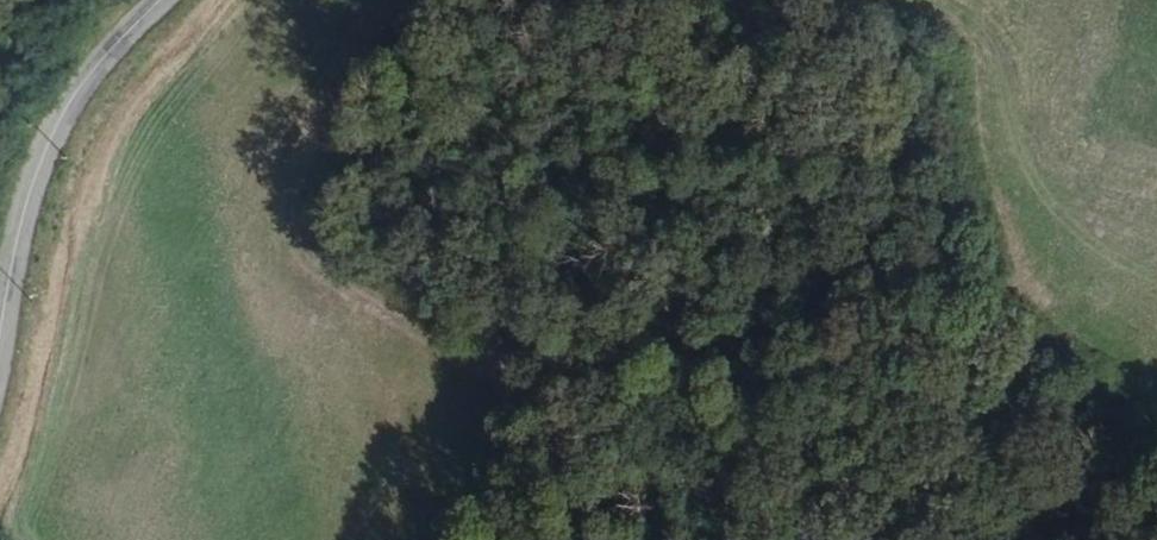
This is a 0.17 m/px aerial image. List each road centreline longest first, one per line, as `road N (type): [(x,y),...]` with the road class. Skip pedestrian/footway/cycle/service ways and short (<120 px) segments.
road 1 (tertiary): [(161,0),(56,124),(16,260),(0,351)]

